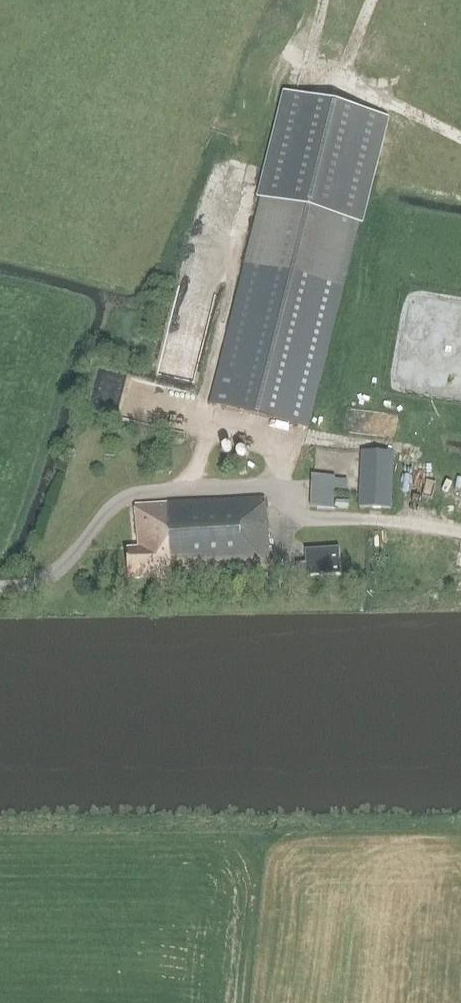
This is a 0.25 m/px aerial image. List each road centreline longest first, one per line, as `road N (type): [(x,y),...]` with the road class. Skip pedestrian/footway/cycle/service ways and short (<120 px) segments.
road 1 (unclassified): [(286,485),(127,497),(54,573),(0,585)]
road 2 (track): [(460,140),(339,79),(370,0)]
road 3 (track): [(286,485),(303,520),(404,522),(460,532)]

